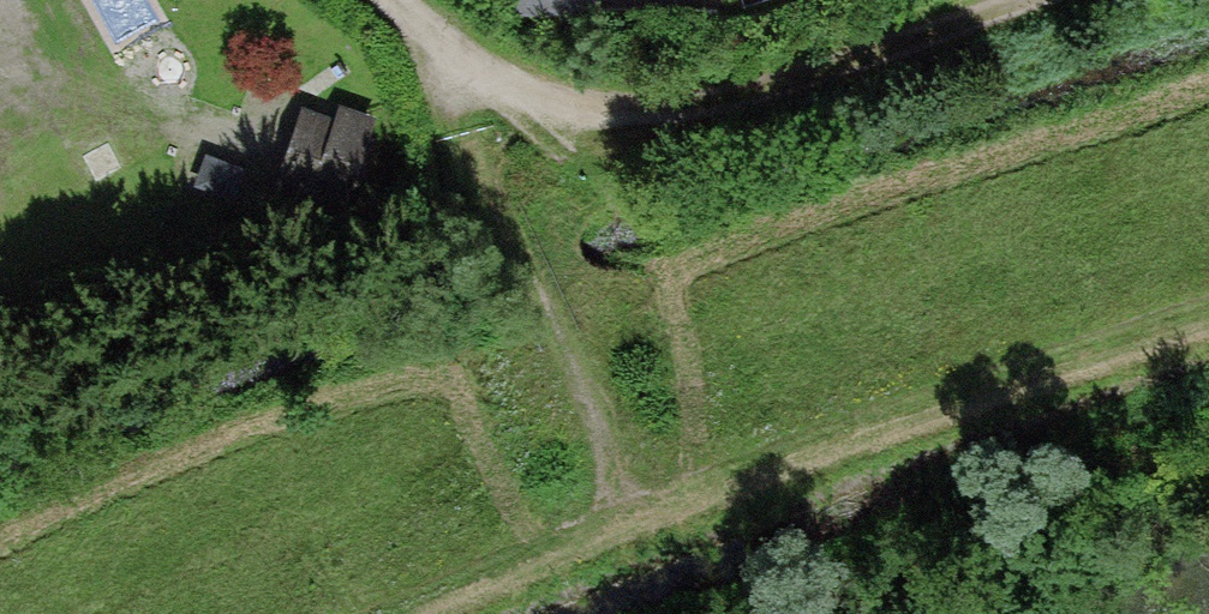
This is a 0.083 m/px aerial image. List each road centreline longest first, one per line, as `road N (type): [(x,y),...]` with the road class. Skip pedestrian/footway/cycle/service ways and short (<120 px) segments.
road 1 (track): [(1208,288),(620,487),(337,613)]
road 2 (track): [(954,0),(688,86),(591,95),(436,35)]
road 3 (track): [(436,35),(493,199),(620,487)]

